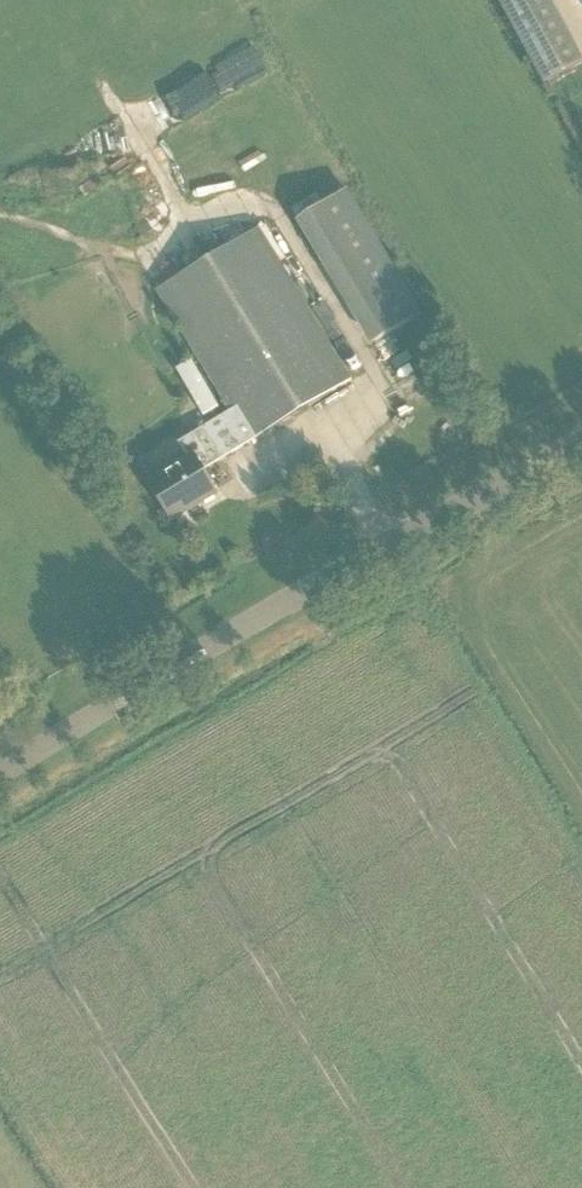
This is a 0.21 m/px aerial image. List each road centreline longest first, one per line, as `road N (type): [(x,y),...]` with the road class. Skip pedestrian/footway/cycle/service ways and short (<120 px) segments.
road 1 (tertiary): [(581,449),(293,604),(0,781)]

